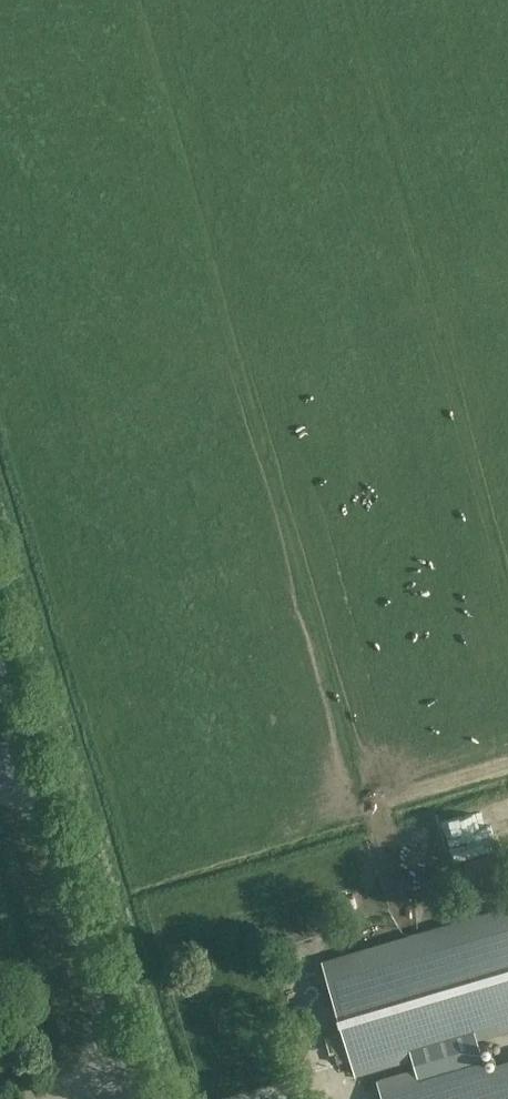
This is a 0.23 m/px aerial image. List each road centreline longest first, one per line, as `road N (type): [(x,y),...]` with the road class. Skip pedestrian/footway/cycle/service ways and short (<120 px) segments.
road 1 (unclassified): [(123,1098),(0,689)]

